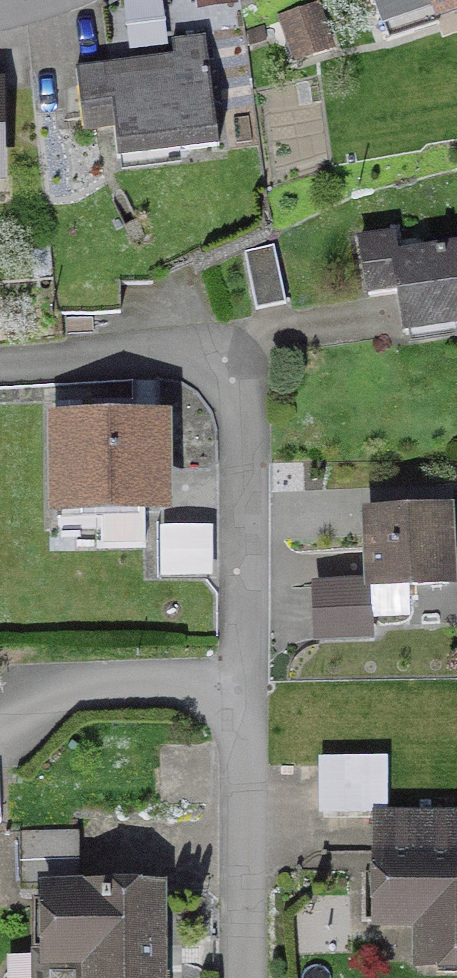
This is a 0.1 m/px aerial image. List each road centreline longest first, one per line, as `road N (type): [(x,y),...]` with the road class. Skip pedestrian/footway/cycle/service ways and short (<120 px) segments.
road 1 (residential): [(238,684),(240,399),(218,361),(0,364)]
road 2 (residential): [(236,977),(238,684)]
road 3 (residential): [(238,684),(63,697),(0,741)]

